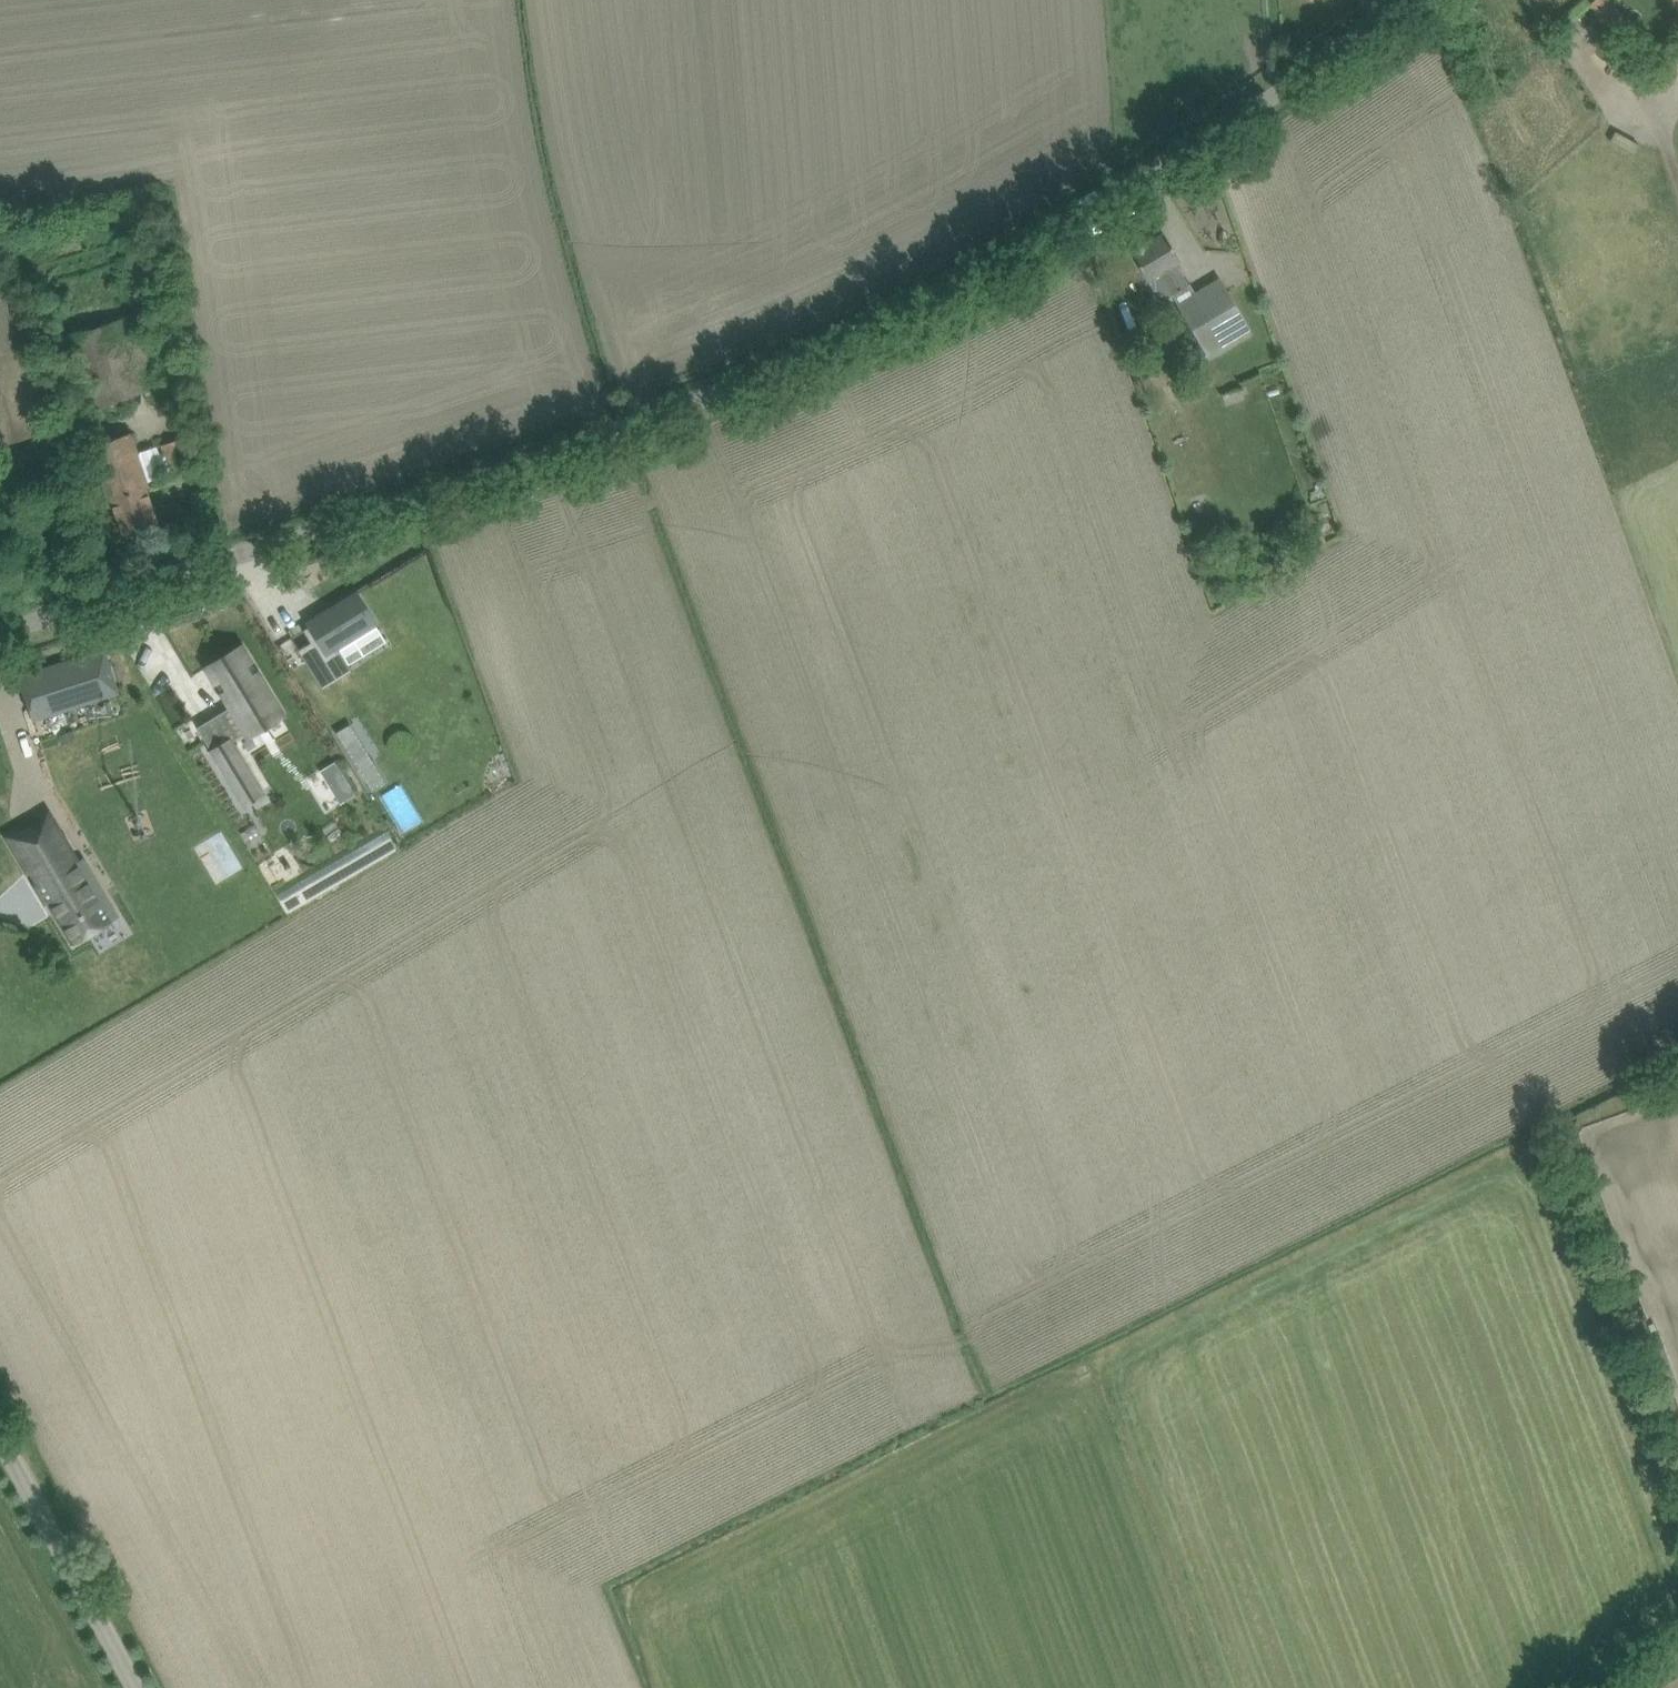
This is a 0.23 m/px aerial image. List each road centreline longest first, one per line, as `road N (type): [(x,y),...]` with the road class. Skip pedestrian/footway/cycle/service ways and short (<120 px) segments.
road 1 (unclassified): [(0,637),(580,461),(873,348),(1105,230),(1395,43),(1440,0)]
road 2 (unclassified): [(133,1687),(0,1437)]

